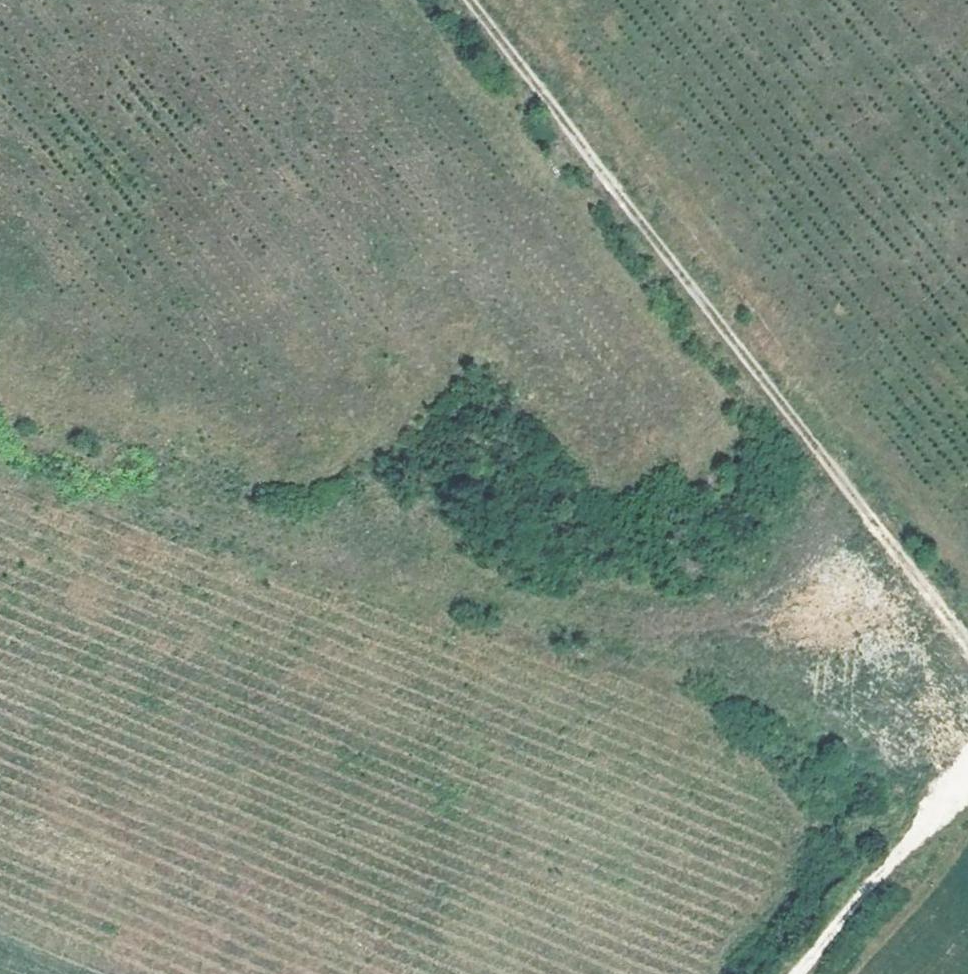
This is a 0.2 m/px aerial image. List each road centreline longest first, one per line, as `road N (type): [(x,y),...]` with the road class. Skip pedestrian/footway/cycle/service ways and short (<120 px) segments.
road 1 (track): [(967,650),(466,0)]
road 2 (track): [(802,973),(967,784)]

